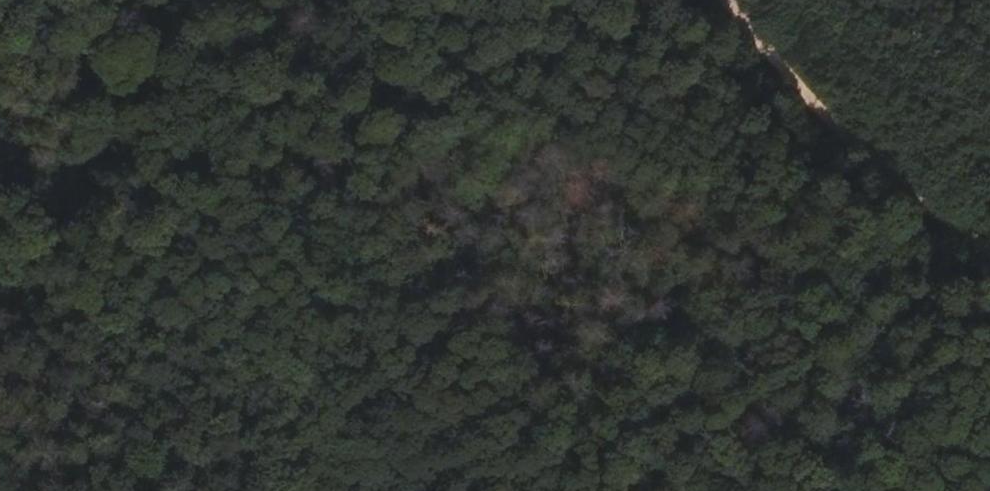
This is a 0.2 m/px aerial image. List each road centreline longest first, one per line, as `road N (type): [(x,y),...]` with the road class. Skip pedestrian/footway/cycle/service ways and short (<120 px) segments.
road 1 (track): [(717,0),(876,168),(989,249)]

